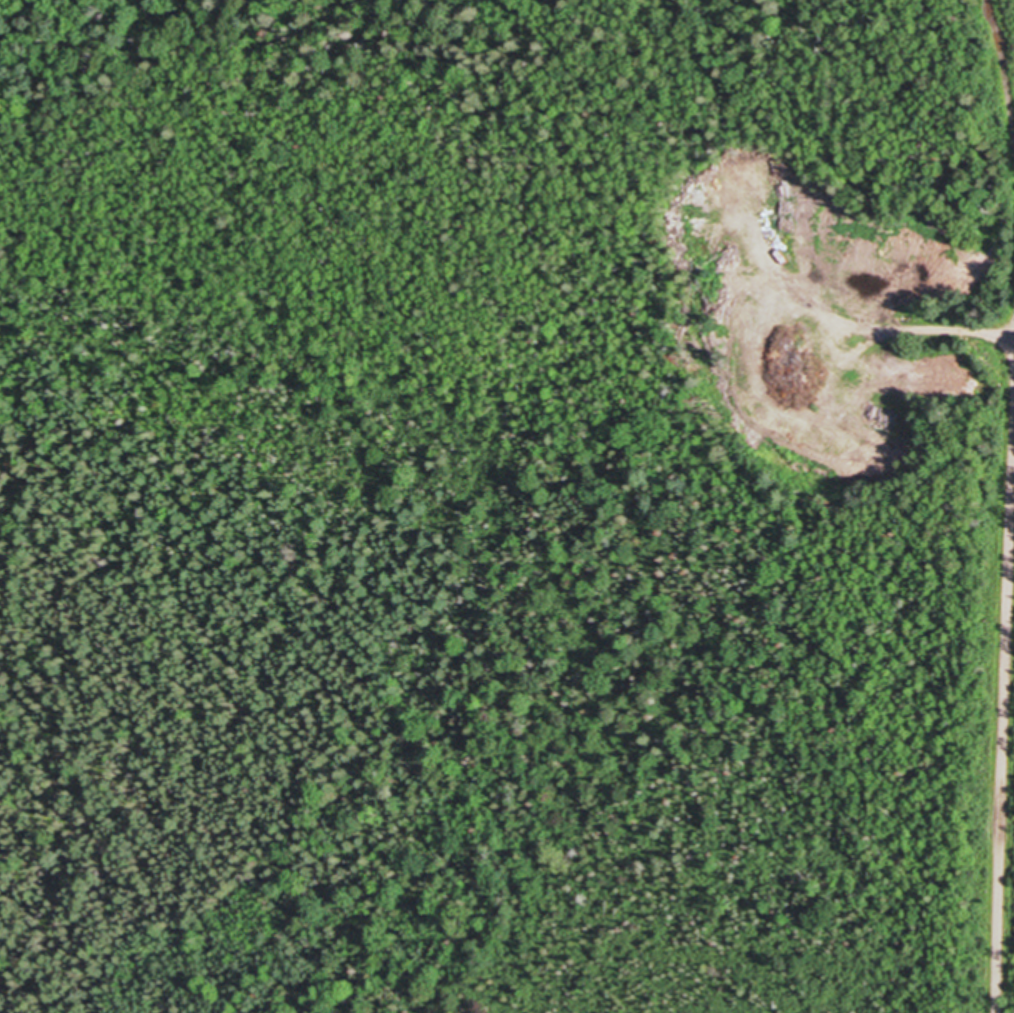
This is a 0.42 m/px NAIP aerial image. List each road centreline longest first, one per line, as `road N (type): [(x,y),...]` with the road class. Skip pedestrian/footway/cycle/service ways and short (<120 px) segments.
road 1 (residential): [(1005,1012),(1013,615)]

